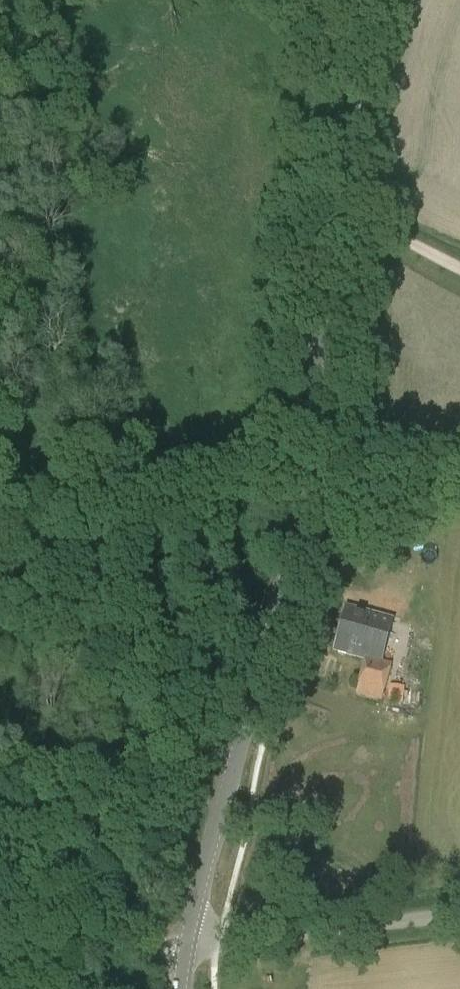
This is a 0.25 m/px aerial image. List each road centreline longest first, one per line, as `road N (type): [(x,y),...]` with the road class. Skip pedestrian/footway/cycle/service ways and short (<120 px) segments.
road 1 (secondary): [(190,926),(298,518),(339,70),(364,0)]
road 2 (unclassified): [(190,926),(246,938),(459,914)]
road 3 (track): [(183,952),(0,903)]

